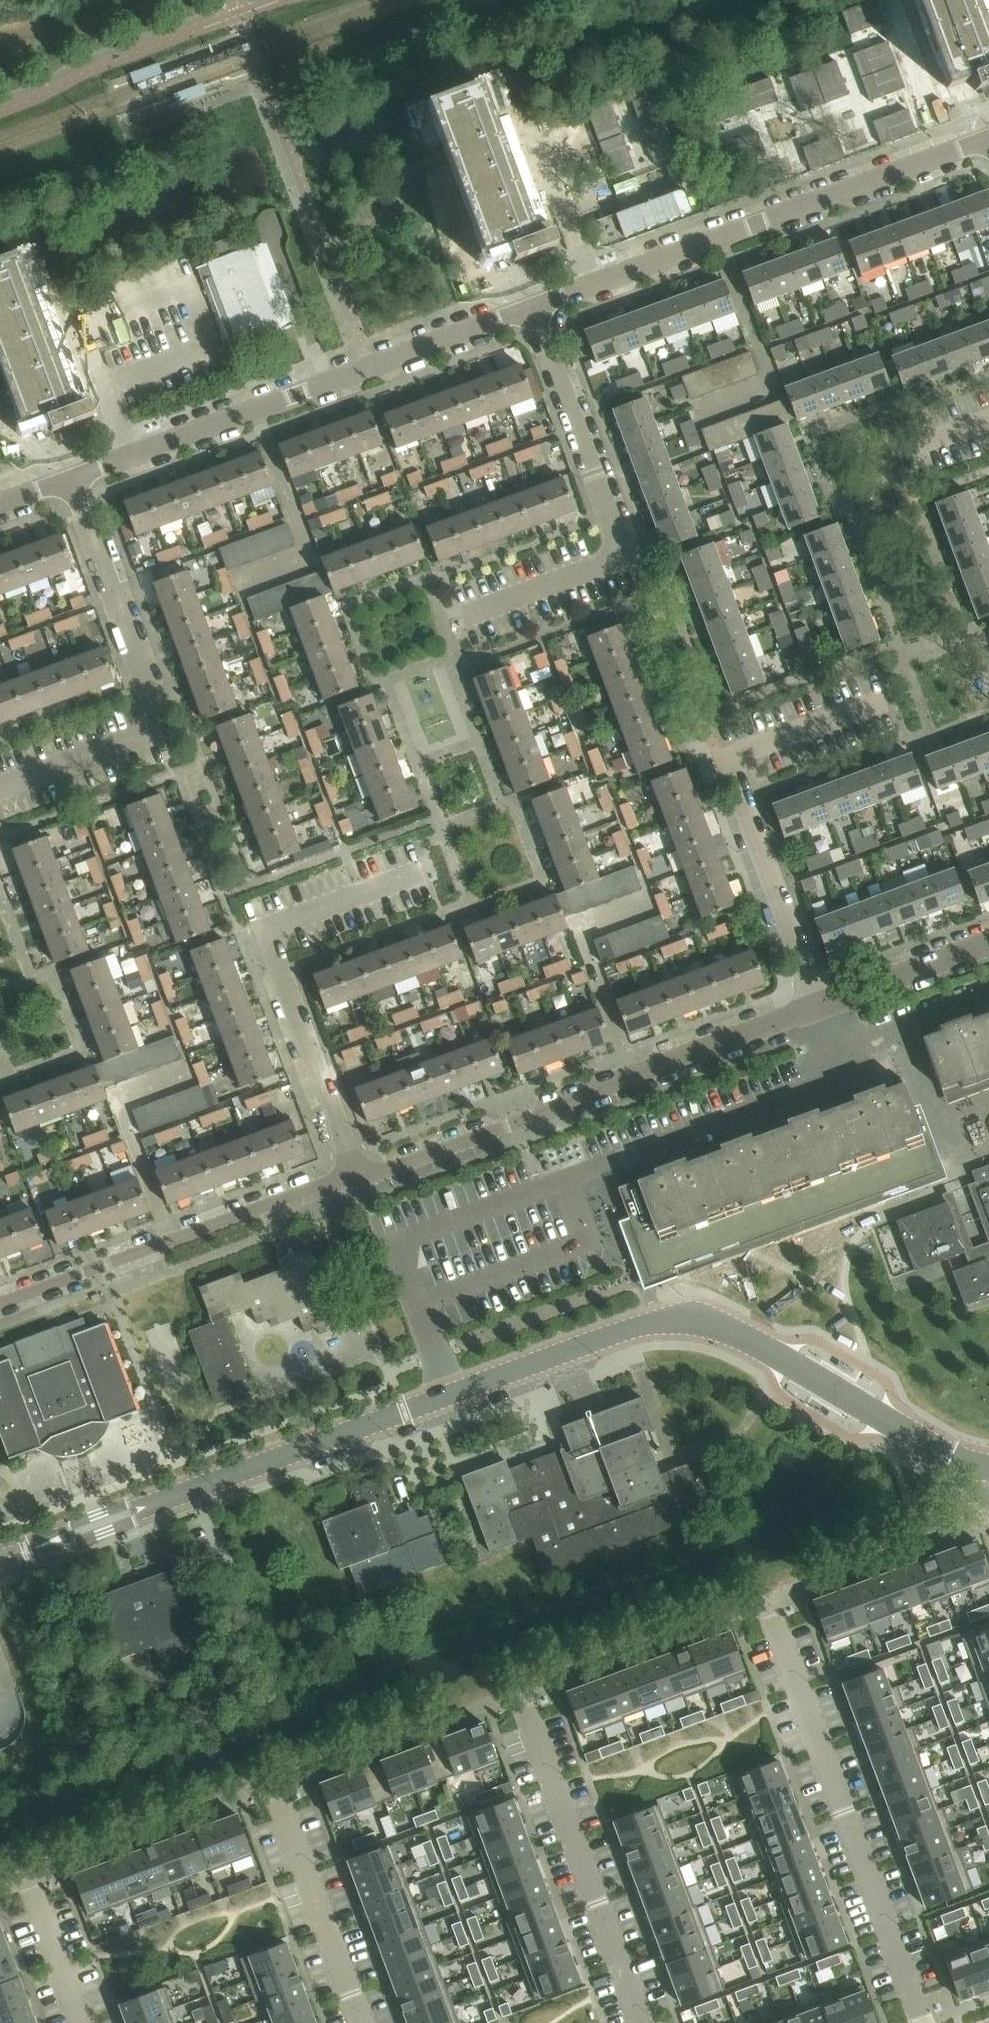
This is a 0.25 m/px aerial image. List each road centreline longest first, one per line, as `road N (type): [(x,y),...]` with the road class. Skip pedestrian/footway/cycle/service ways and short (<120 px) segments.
road 1 (unclassified): [(147,1507),(665,1318),(735,1332),(952,1457),(988,1469)]
road 2 (residential): [(355,1173),(389,1170),(822,1006)]
road 3 (unclassified): [(70,480),(531,309)]
road 4 (unclassified): [(531,309),(988,138)]
road 5 (residential): [(768,1600),(924,2022)]
road 6 (residential): [(822,1006),(729,760),(885,699)]
road 7 (residential): [(355,1173),(265,932),(423,873)]
road 8 (residential): [(0,1304),(355,1173)]
road 9 (residential): [(522,1691),(642,2022)]
road 10 (residential): [(23,1873),(274,1780)]
road 11 (residential): [(160,729),(70,480)]
road 12 (residential): [(625,556),(531,309)]
road 13 (residential): [(274,1780),(522,1691)]
road 14 (residential): [(522,1691),(768,1600)]
road 15 (residential): [(361,2022),(274,1780)]
road 16 (residential): [(768,1600),(969,1525)]
road 17 (residential): [(822,1006),(988,943)]
road 18 (residential): [(80,2022),(23,1873)]
road 19 (unclassified): [(147,1507),(126,1503),(69,1524),(34,1549)]
road 20 (unclassified): [(34,1549),(77,1544),(133,1522),(147,1507)]

